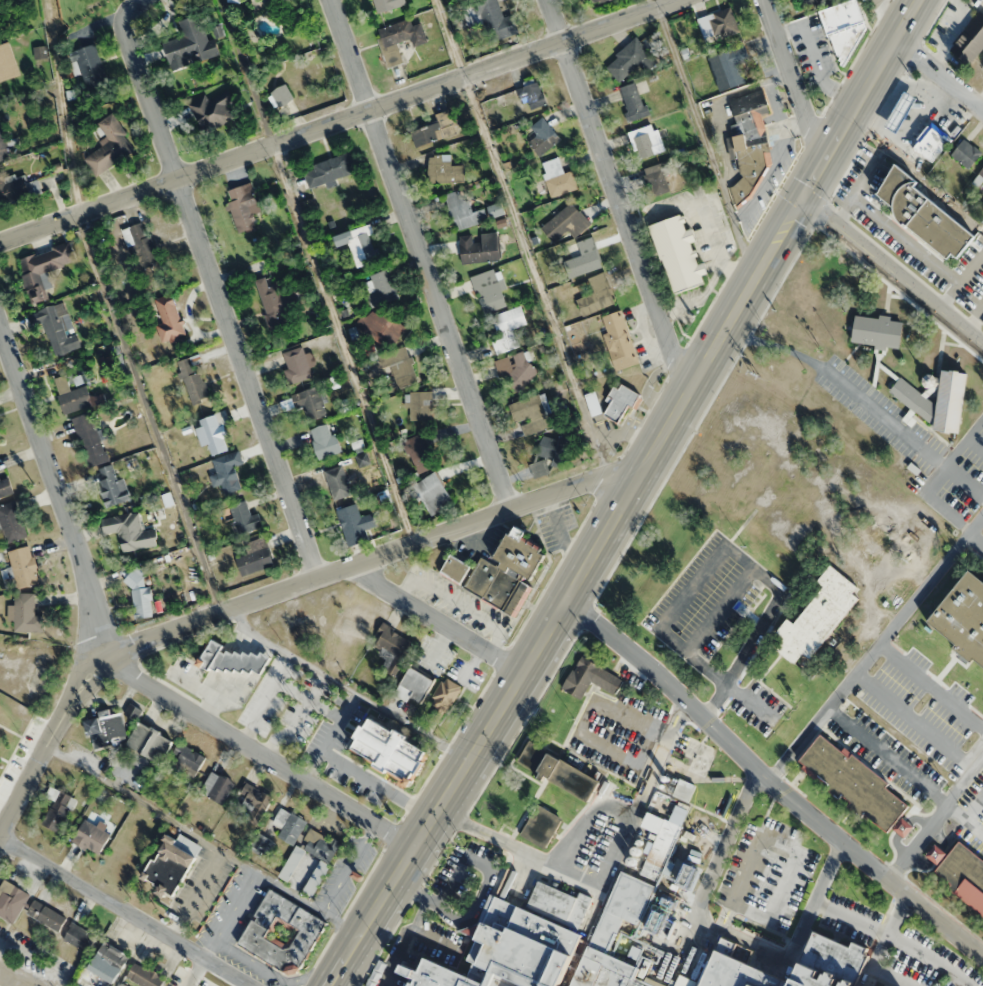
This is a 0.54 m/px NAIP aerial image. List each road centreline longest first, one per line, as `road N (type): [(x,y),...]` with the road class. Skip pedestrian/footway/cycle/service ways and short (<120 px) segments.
road 1 (primary): [(806,193),(531,664),(329,985)]
road 2 (residential): [(0,239),(674,0)]
road 3 (residential): [(125,9),(134,62),(317,577)]
road 4 (residential): [(571,597),(982,958)]
road 5 (residential): [(0,331),(106,659),(72,696),(0,829)]
road 6 (residential): [(328,0),(510,507)]
road 7 (residential): [(548,0),(689,390)]
road 8 (residential): [(106,659),(413,848)]
road 9 (residential): [(346,566),(648,464)]
road 10 (residential): [(0,837),(250,985)]
road 11 (residential): [(317,577),(346,566),(531,664)]
road 12 (tertiary): [(806,193),(982,343)]
road 13 (residential): [(106,659),(129,643),(317,577)]
road 14 (primary): [(920,0),(806,193)]
road 15 (residential): [(765,0),(806,121),(837,139)]

